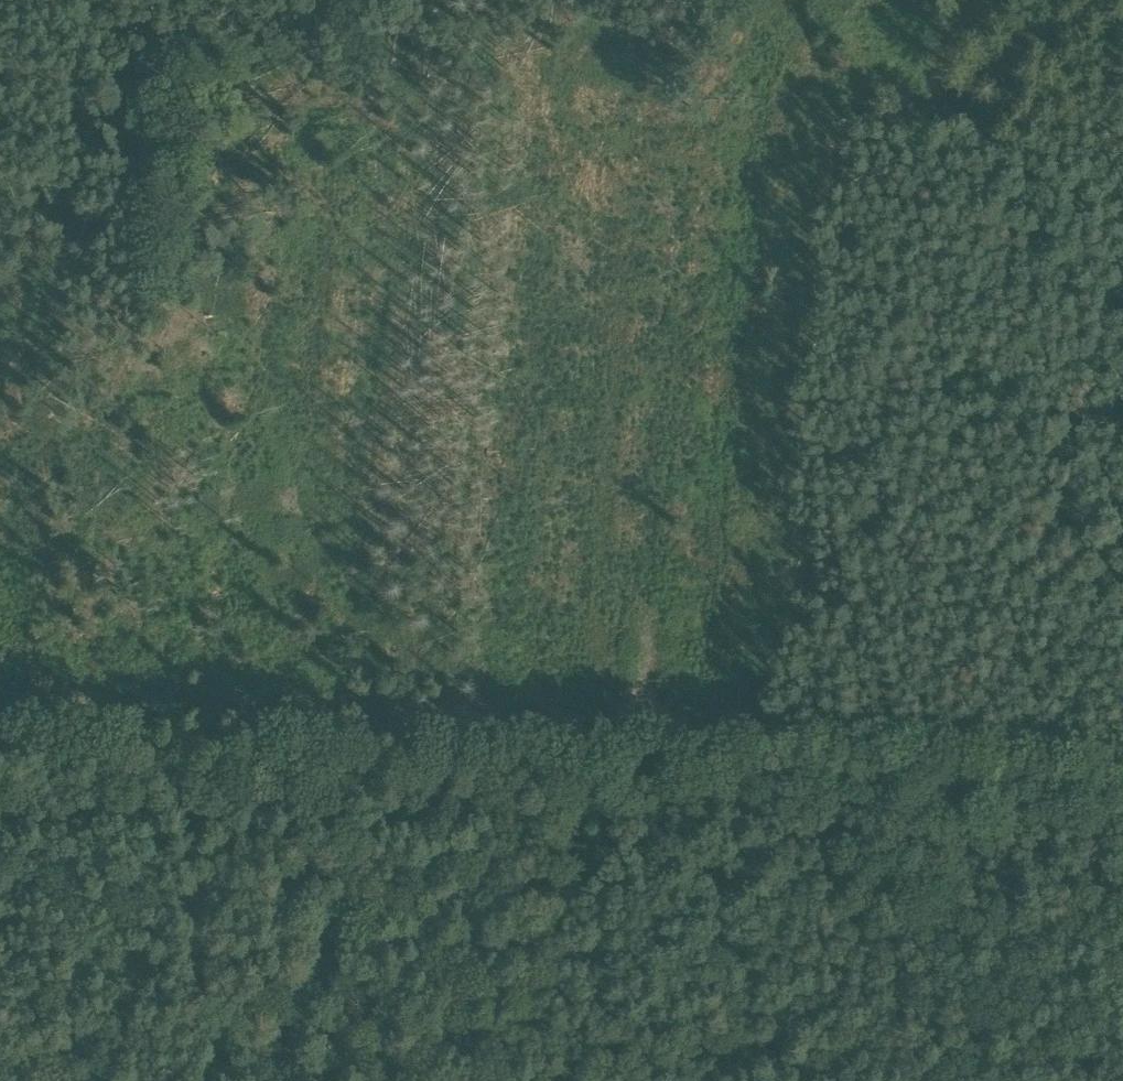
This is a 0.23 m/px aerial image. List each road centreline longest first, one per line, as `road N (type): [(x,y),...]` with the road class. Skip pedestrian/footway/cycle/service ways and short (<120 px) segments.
road 1 (track): [(1122,796),(0,759)]
road 2 (track): [(196,1080),(159,765)]

